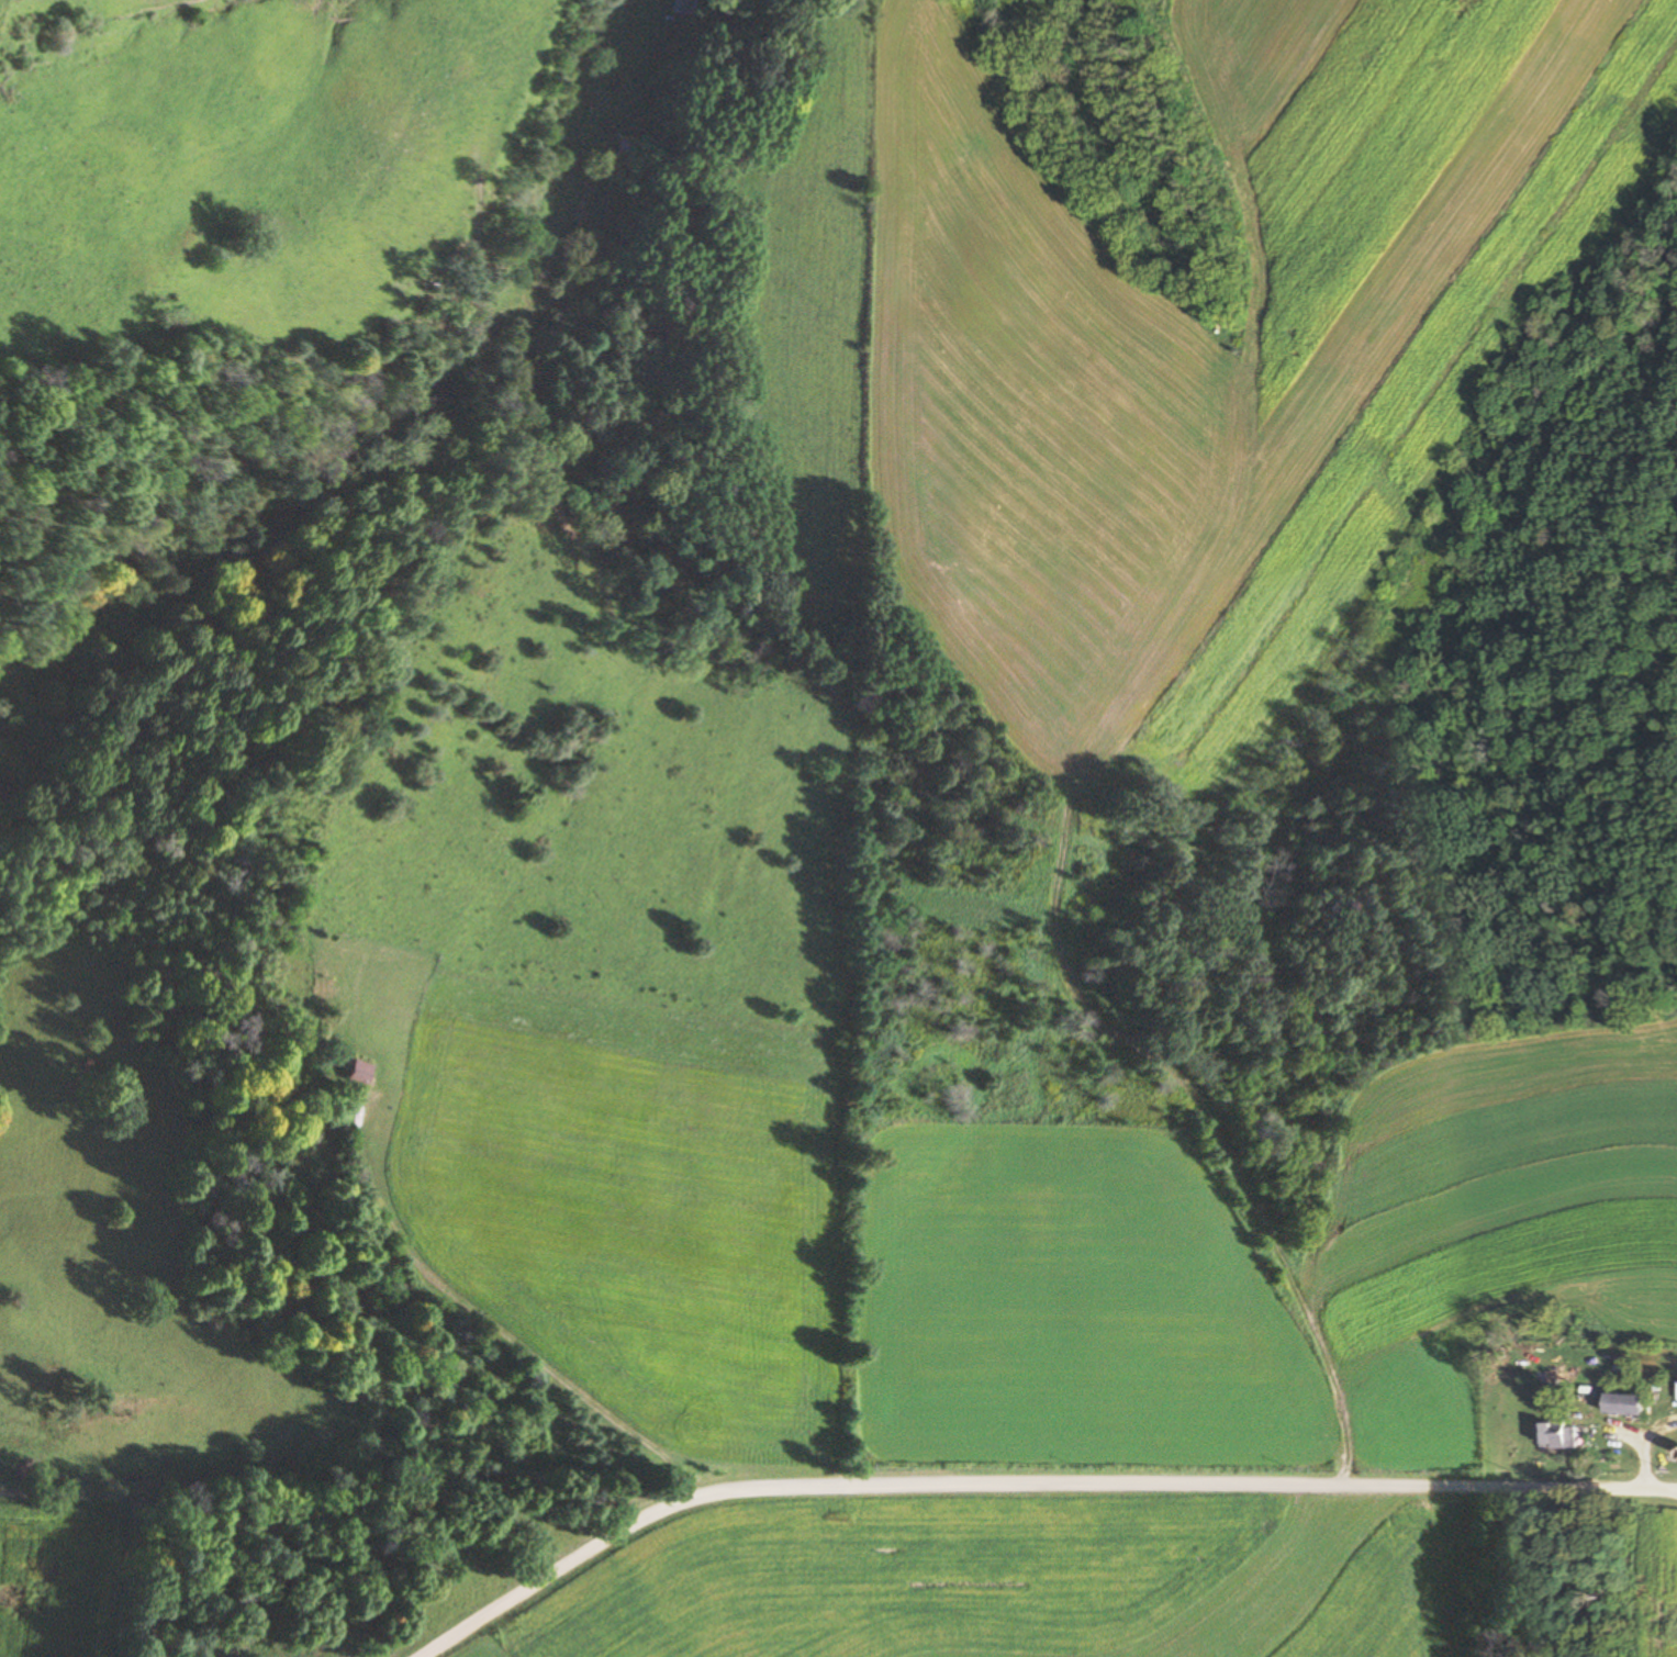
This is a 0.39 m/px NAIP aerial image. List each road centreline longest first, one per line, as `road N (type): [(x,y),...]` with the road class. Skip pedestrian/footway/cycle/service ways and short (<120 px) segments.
road 1 (residential): [(1676,1487),(747,1487),(681,1502),(619,1530),(415,1656)]

